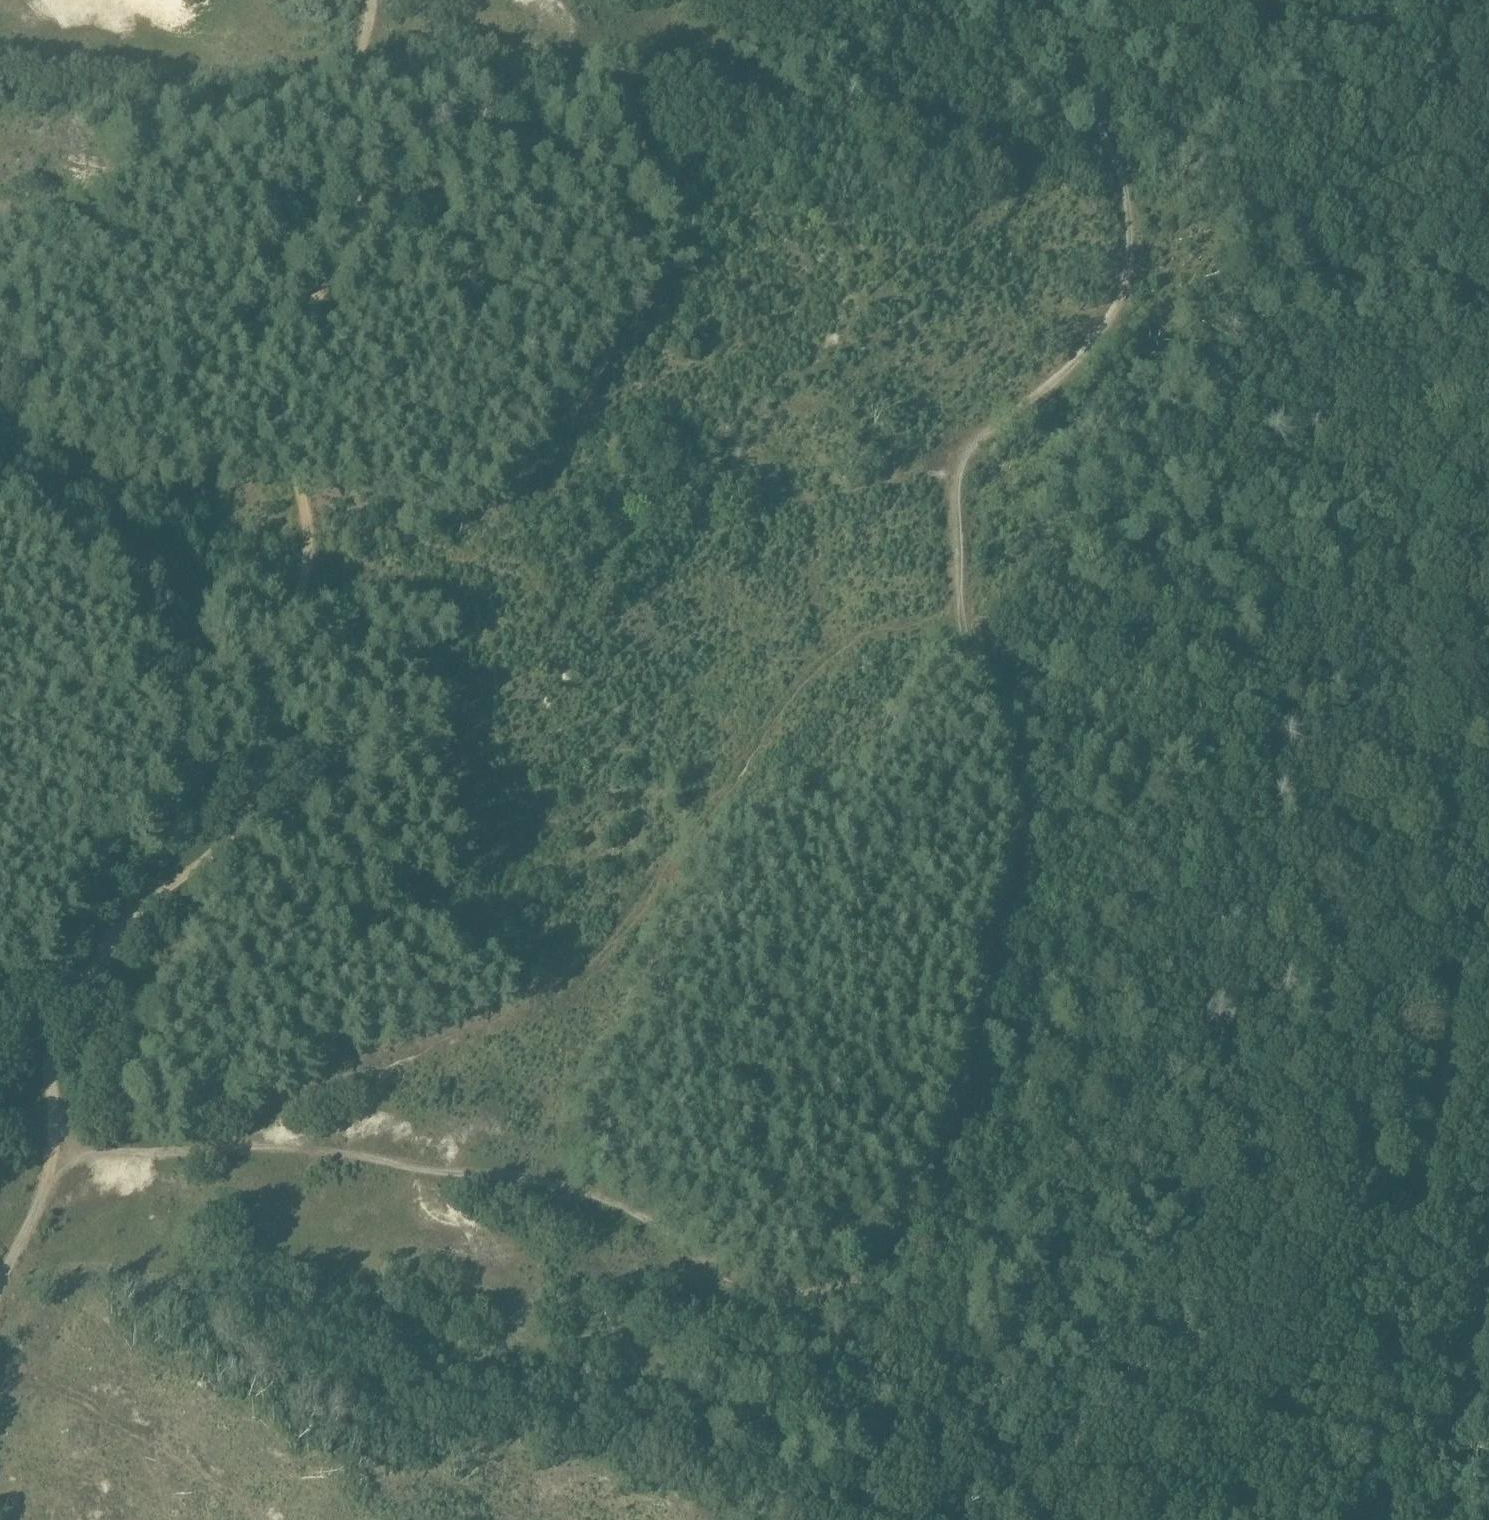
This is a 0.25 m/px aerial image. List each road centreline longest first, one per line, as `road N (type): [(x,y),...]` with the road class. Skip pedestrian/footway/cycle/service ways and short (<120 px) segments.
road 1 (secondary): [(1452,1519),(1488,1347)]

